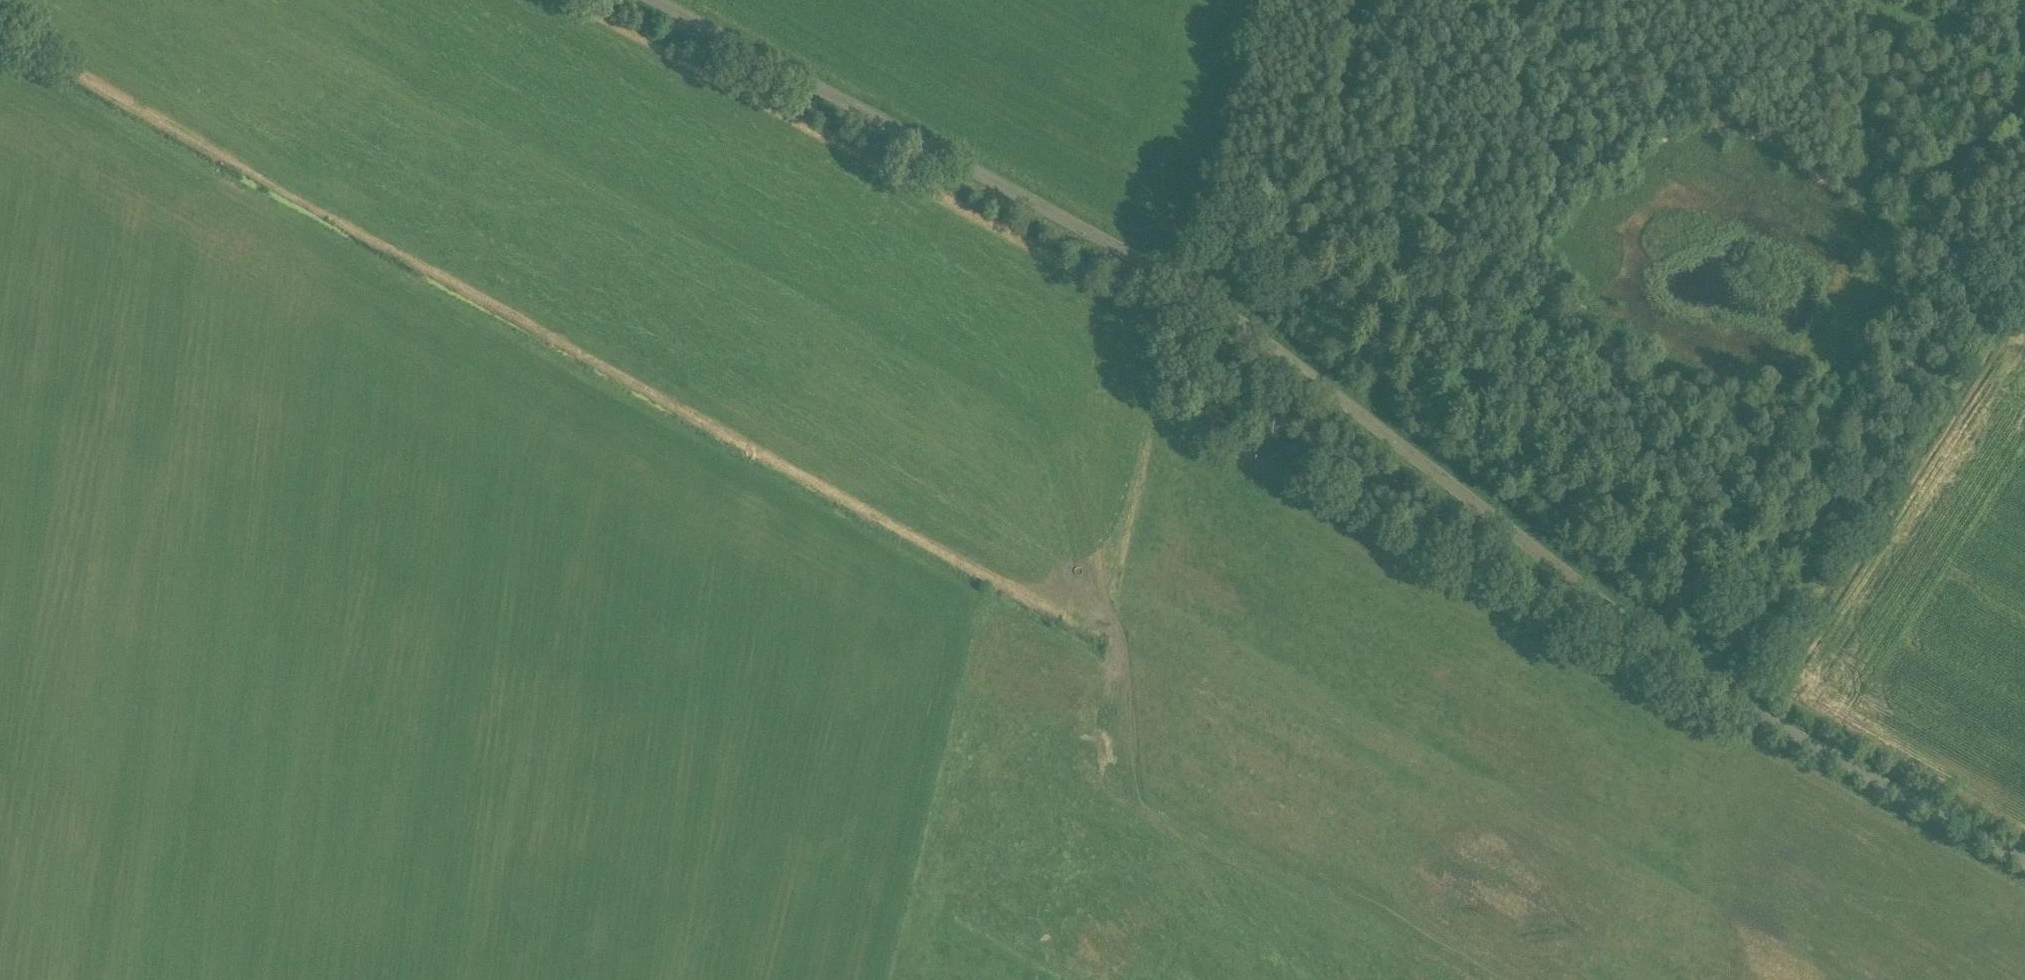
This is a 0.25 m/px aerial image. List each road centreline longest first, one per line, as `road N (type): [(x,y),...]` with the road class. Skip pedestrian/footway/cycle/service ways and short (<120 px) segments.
road 1 (unclassified): [(2024,865),(1769,721),(1625,621),(1196,290),(654,0)]

